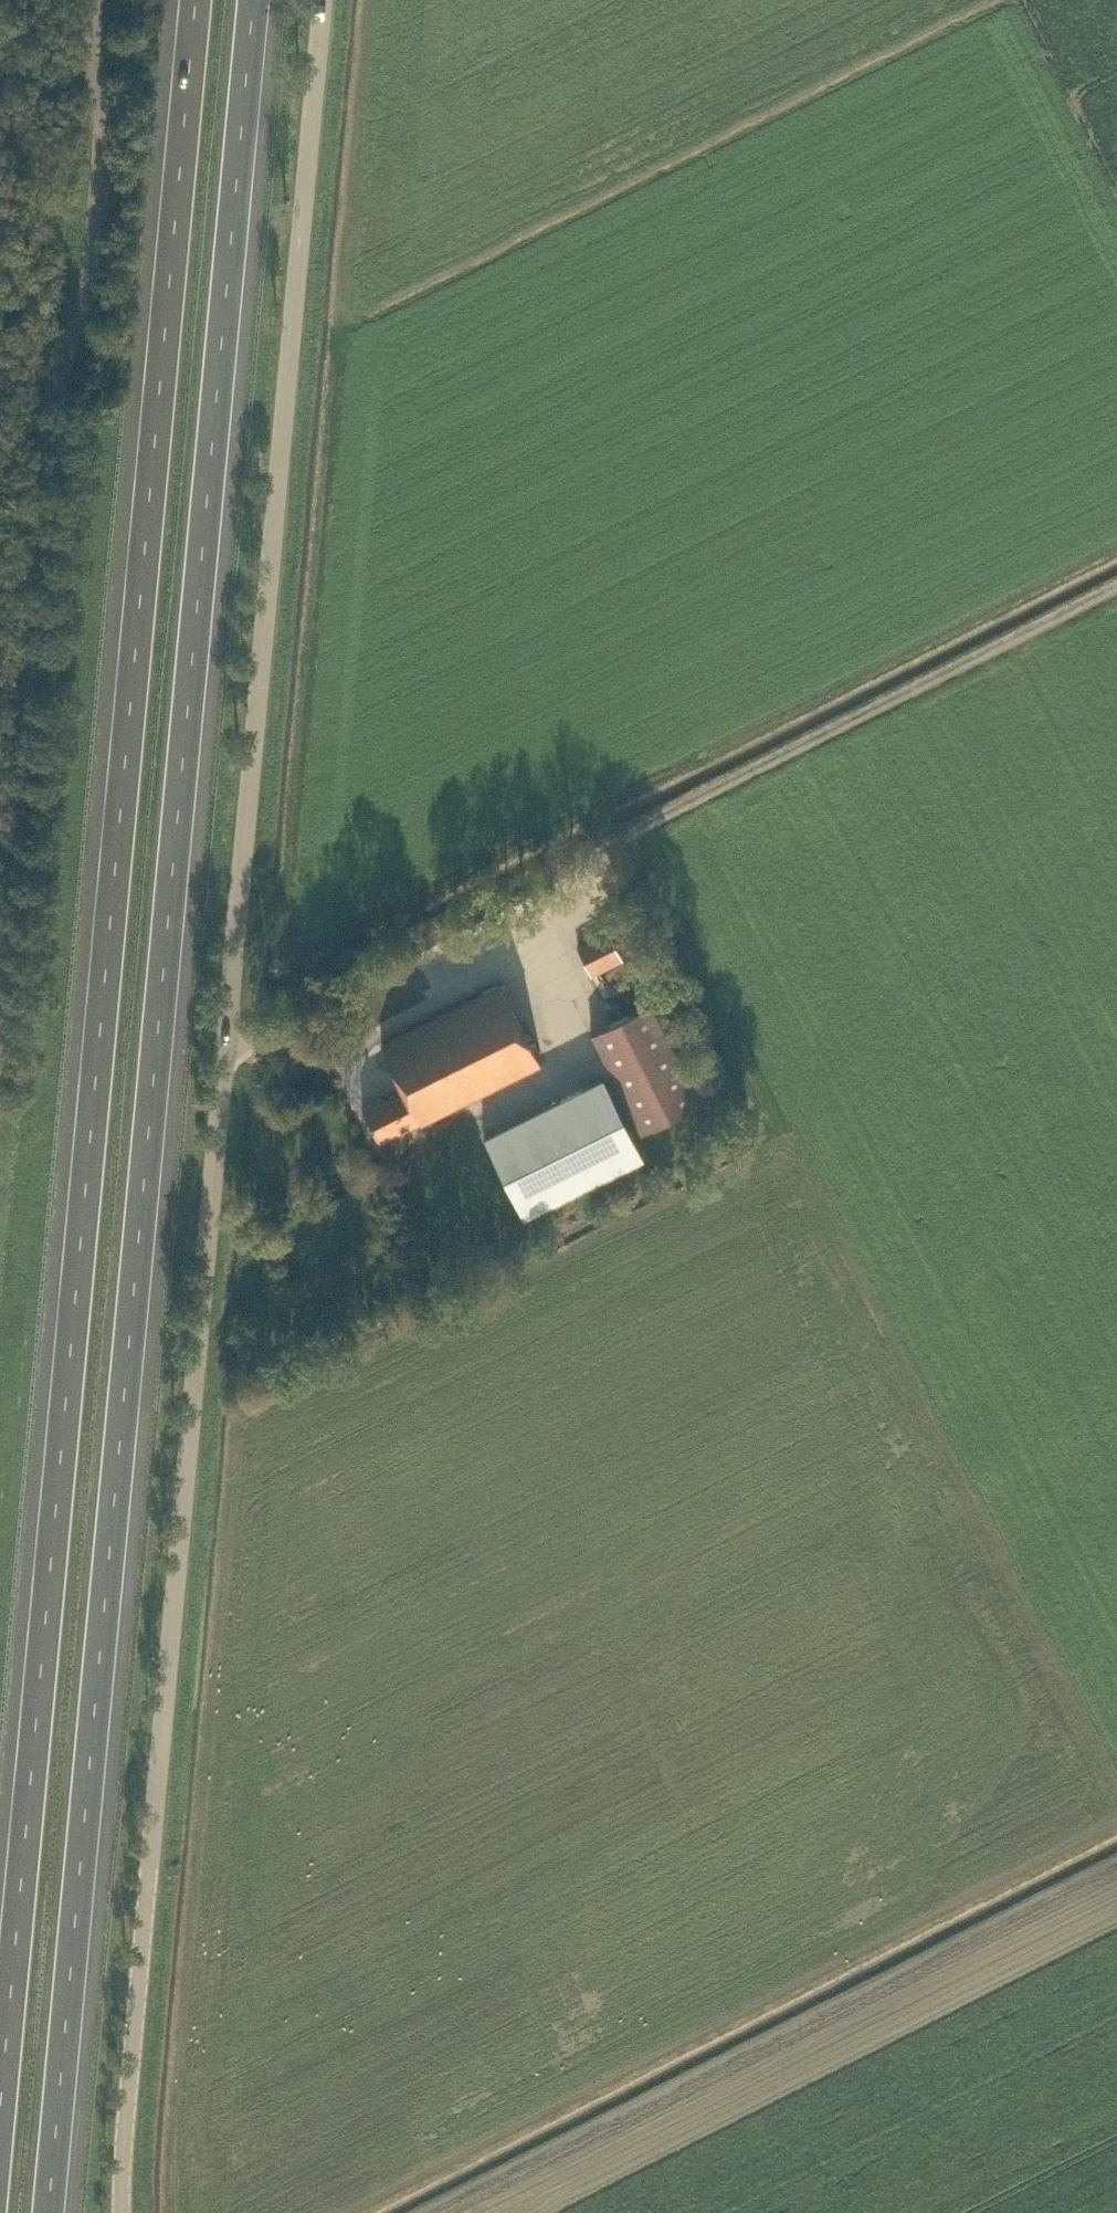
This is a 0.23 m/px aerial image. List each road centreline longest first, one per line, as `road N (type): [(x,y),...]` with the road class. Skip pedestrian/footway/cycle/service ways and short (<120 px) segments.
road 1 (motorway): [(48,2212),(254,0)]
road 2 (unclassified): [(121,2212),(320,0)]
road 3 (motorway): [(195,0),(0,2103)]
road 4 (unclassified): [(0,901),(45,411),(86,304),(101,117),(80,39),(83,0)]

